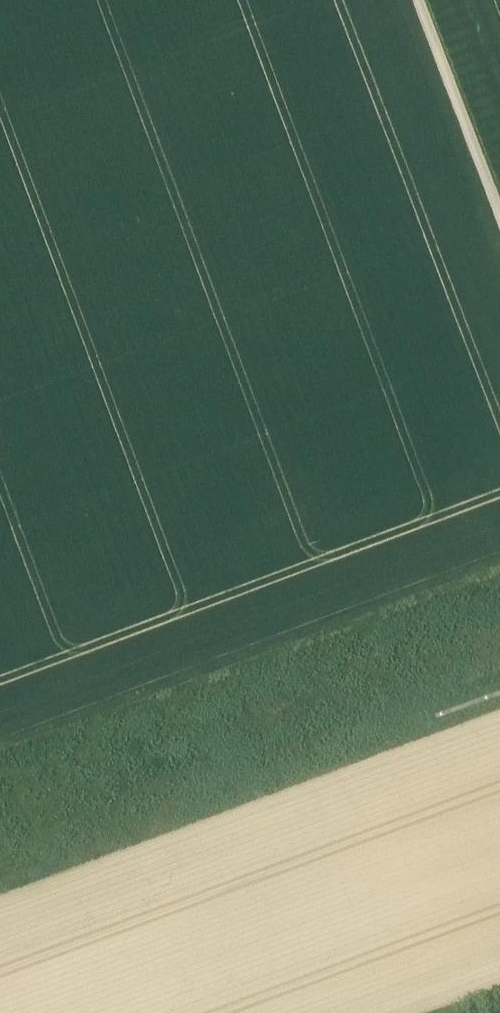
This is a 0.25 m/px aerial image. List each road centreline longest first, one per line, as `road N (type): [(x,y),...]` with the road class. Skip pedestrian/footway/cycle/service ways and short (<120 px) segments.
road 1 (track): [(418,0),(499,215)]

